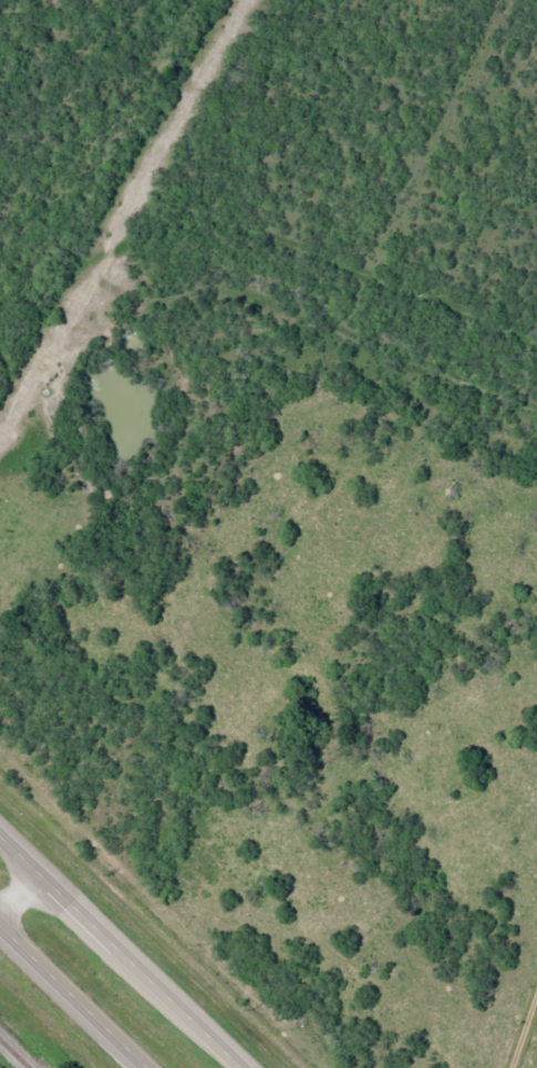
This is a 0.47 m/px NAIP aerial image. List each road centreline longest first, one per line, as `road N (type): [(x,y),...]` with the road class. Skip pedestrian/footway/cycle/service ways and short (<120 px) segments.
road 1 (trunk): [(245,1067),(0,827)]
road 2 (trunk): [(0,927),(146,1067)]

